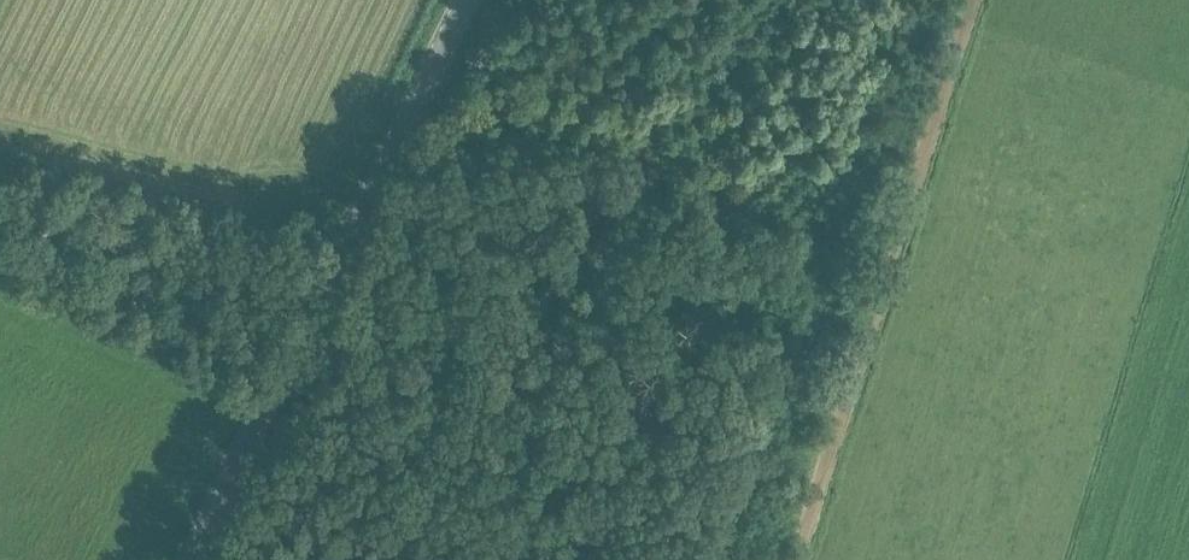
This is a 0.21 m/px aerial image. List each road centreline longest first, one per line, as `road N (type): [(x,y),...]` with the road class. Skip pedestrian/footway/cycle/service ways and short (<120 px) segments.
road 1 (tertiary): [(197,559),(473,0)]
road 2 (track): [(0,288),(269,413)]

